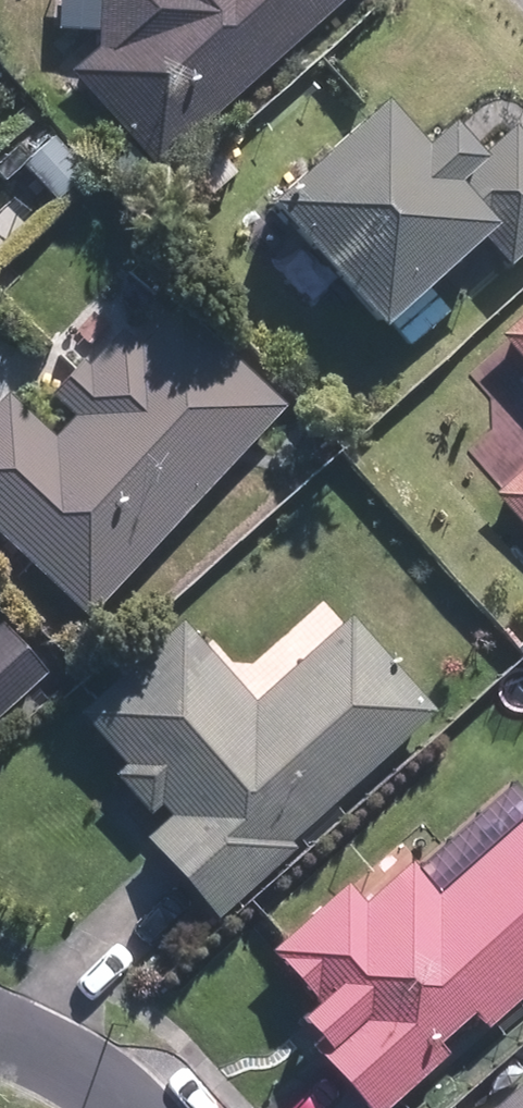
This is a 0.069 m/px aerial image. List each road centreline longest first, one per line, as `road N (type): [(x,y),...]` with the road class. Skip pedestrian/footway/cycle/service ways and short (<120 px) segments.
road 1 (residential): [(110,1107),(0,1030)]

